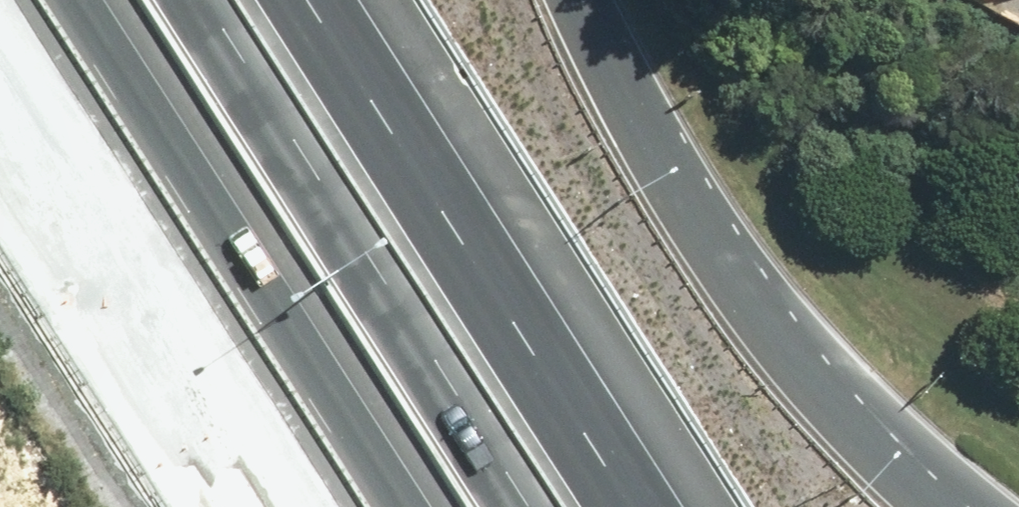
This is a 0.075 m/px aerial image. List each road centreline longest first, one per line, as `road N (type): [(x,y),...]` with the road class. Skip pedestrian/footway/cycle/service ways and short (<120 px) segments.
road 1 (motorway): [(576,0),(659,160),(763,305),(892,447),(979,506)]
road 2 (motorway): [(291,0),(617,506)]
road 3 (motorway): [(417,506),(92,0)]

